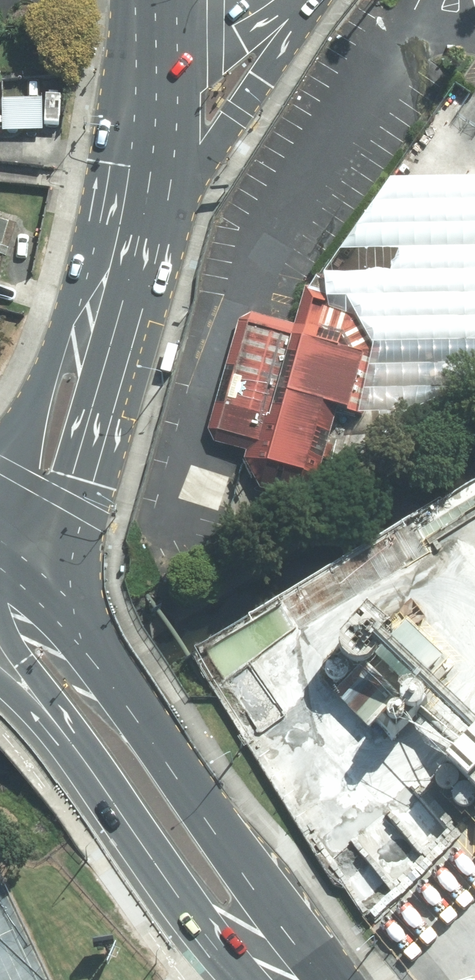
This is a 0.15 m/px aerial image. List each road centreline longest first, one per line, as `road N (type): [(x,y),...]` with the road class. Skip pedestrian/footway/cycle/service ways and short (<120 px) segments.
road 1 (primary): [(6,547),(52,592),(299,979)]
road 2 (secondary): [(122,219),(113,317),(72,476),(6,547)]
road 3 (secondary): [(6,547),(17,436),(60,325),(122,219)]
road 4 (secondary): [(316,0),(201,162),(122,219)]
road 5 (primary): [(279,979),(173,879),(84,766)]
road 6 (primary): [(84,766),(4,618),(6,547)]
road 7 (secondary): [(150,55),(122,219)]
road 8 (tertiary): [(274,0),(230,27),(150,55)]
road 9 (primary): [(84,766),(0,680)]

